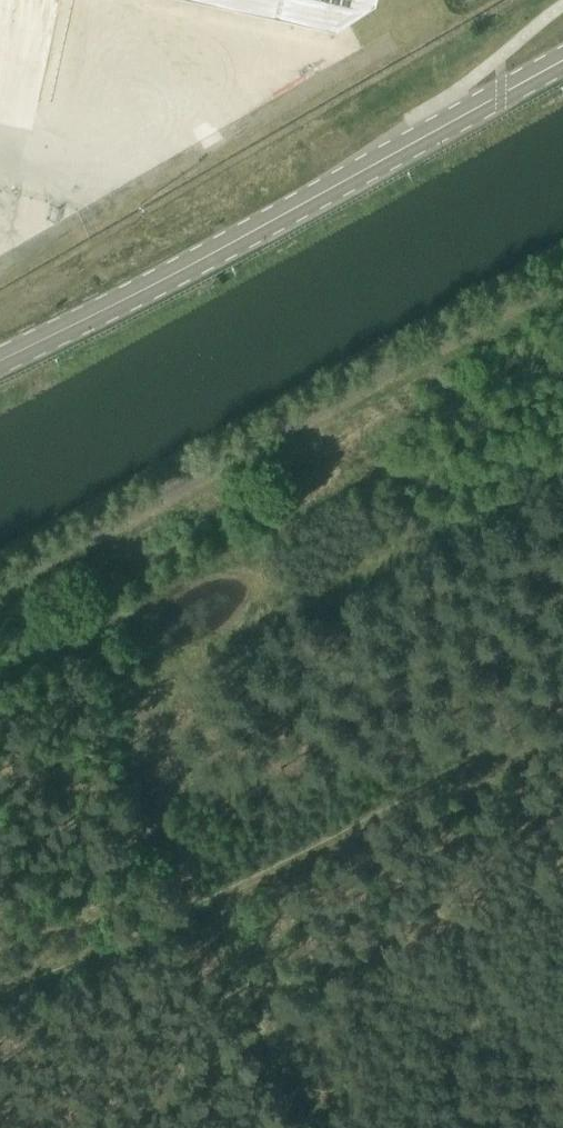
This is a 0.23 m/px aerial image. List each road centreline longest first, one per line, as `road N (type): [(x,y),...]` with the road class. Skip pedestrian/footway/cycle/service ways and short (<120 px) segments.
road 1 (unclassified): [(0,585),(562,276)]
road 2 (secondary): [(0,361),(562,63)]
road 3 (track): [(308,1127),(229,967),(188,909)]
road 4 (track): [(188,909),(0,1004)]

